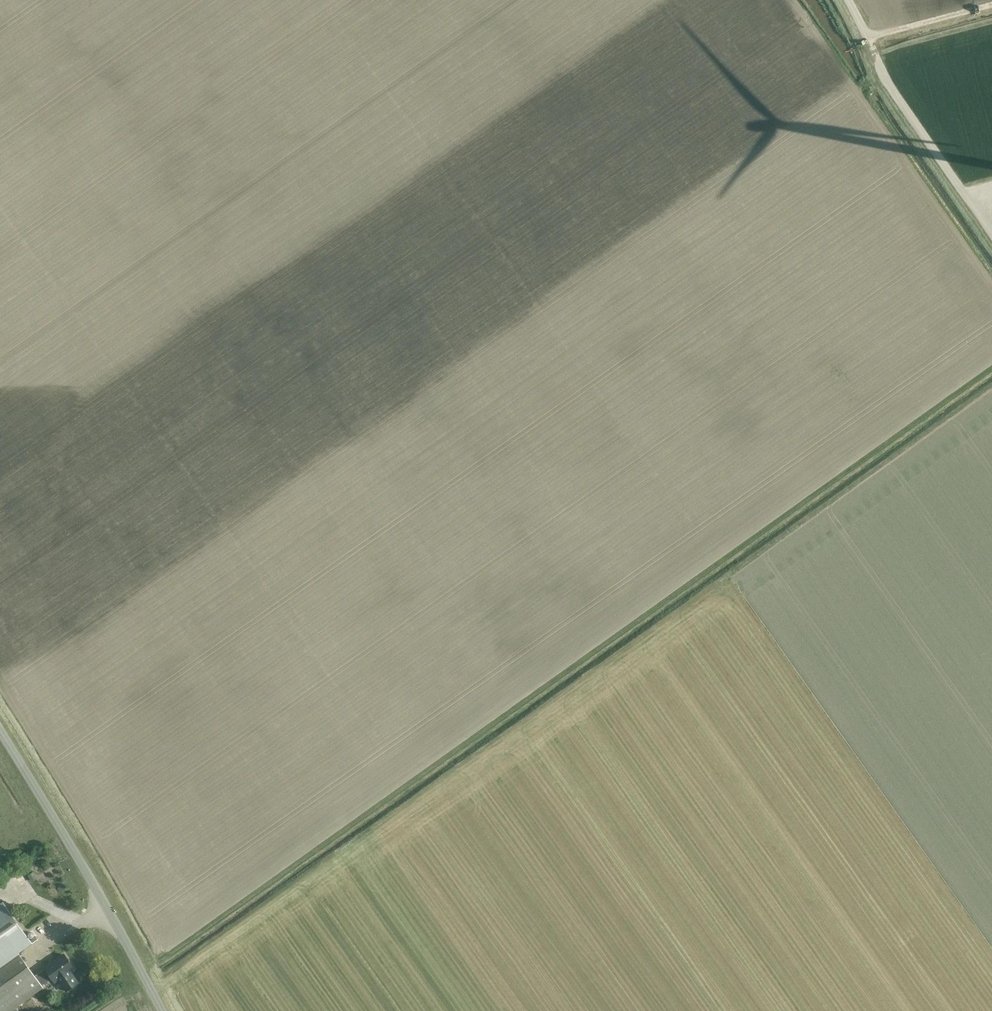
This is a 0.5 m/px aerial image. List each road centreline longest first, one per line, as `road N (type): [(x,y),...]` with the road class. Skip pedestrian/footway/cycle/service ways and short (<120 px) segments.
road 1 (tertiary): [(163,1010),(0,728)]
road 2 (track): [(850,0),(889,86),(991,233)]
road 3 (track): [(991,6),(868,39)]

